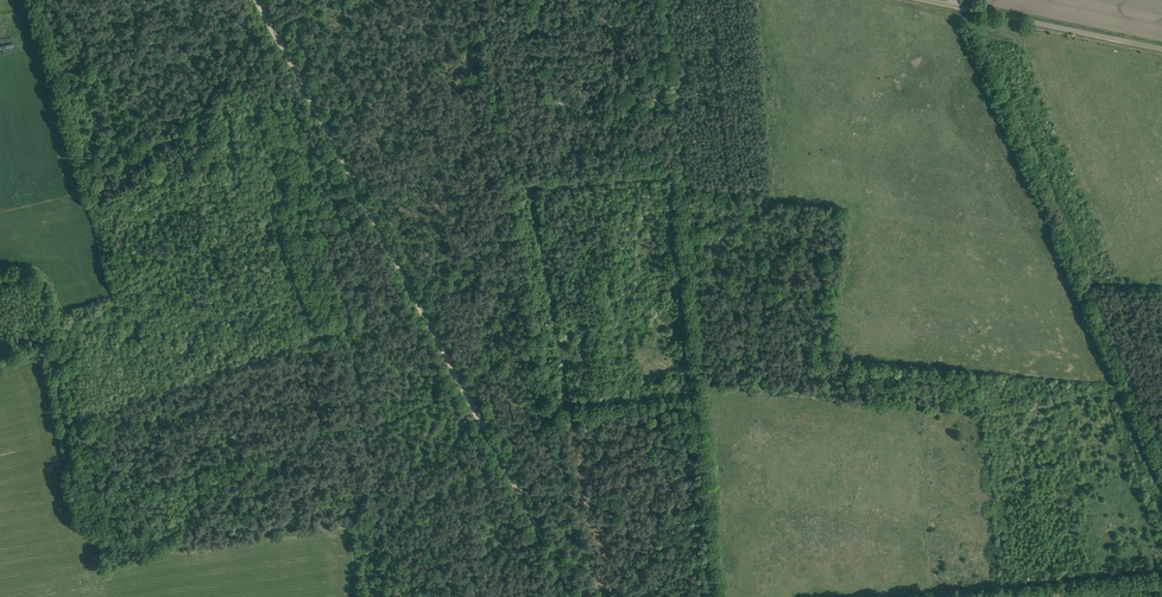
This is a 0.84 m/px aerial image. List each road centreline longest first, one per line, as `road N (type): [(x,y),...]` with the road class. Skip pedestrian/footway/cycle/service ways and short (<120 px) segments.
road 1 (track): [(573,596),(276,41)]
road 2 (unclassified): [(1161,49),(926,0)]

